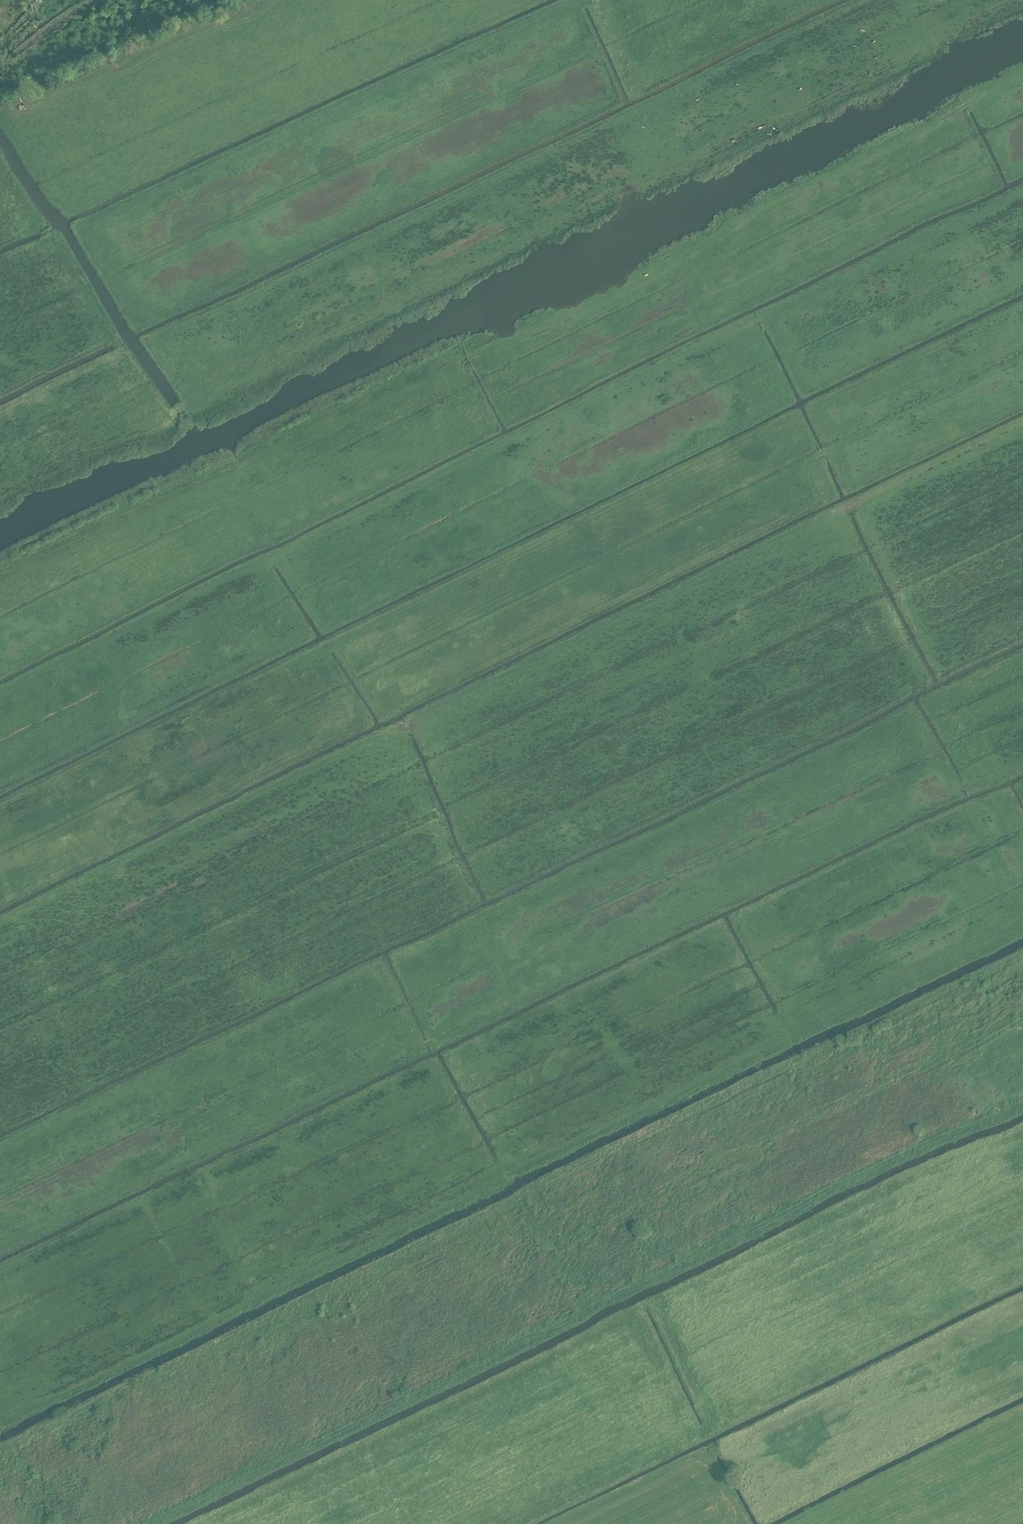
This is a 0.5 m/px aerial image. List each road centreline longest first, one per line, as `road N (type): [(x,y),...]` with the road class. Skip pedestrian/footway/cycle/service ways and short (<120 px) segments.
road 1 (track): [(155,1523),(795,1207),(1022,1104)]

